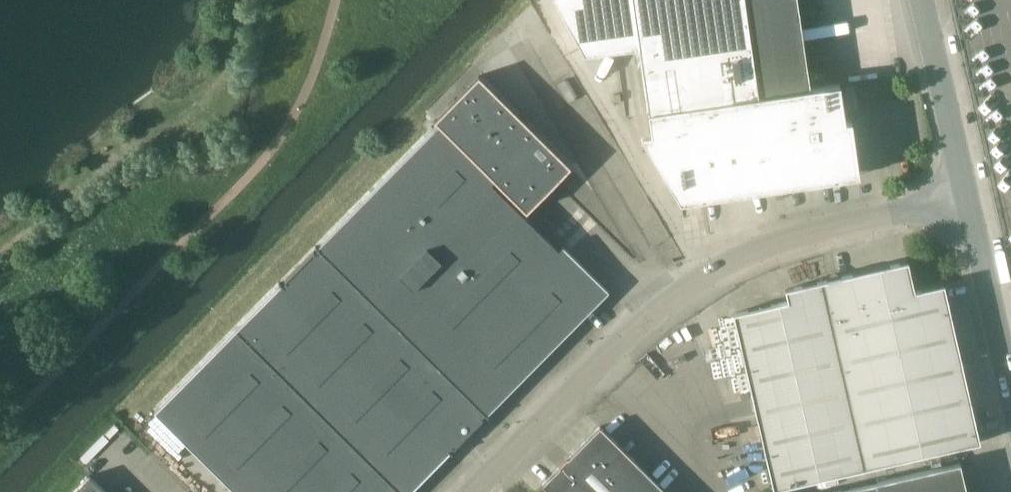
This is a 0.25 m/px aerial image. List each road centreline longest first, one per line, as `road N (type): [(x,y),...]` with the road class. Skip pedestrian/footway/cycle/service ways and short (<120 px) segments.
road 1 (unclassified): [(464,491),(684,285),(814,235),(964,201)]
road 2 (unclassified): [(964,201),(919,0)]
road 3 (unclassified): [(1010,398),(964,201)]

